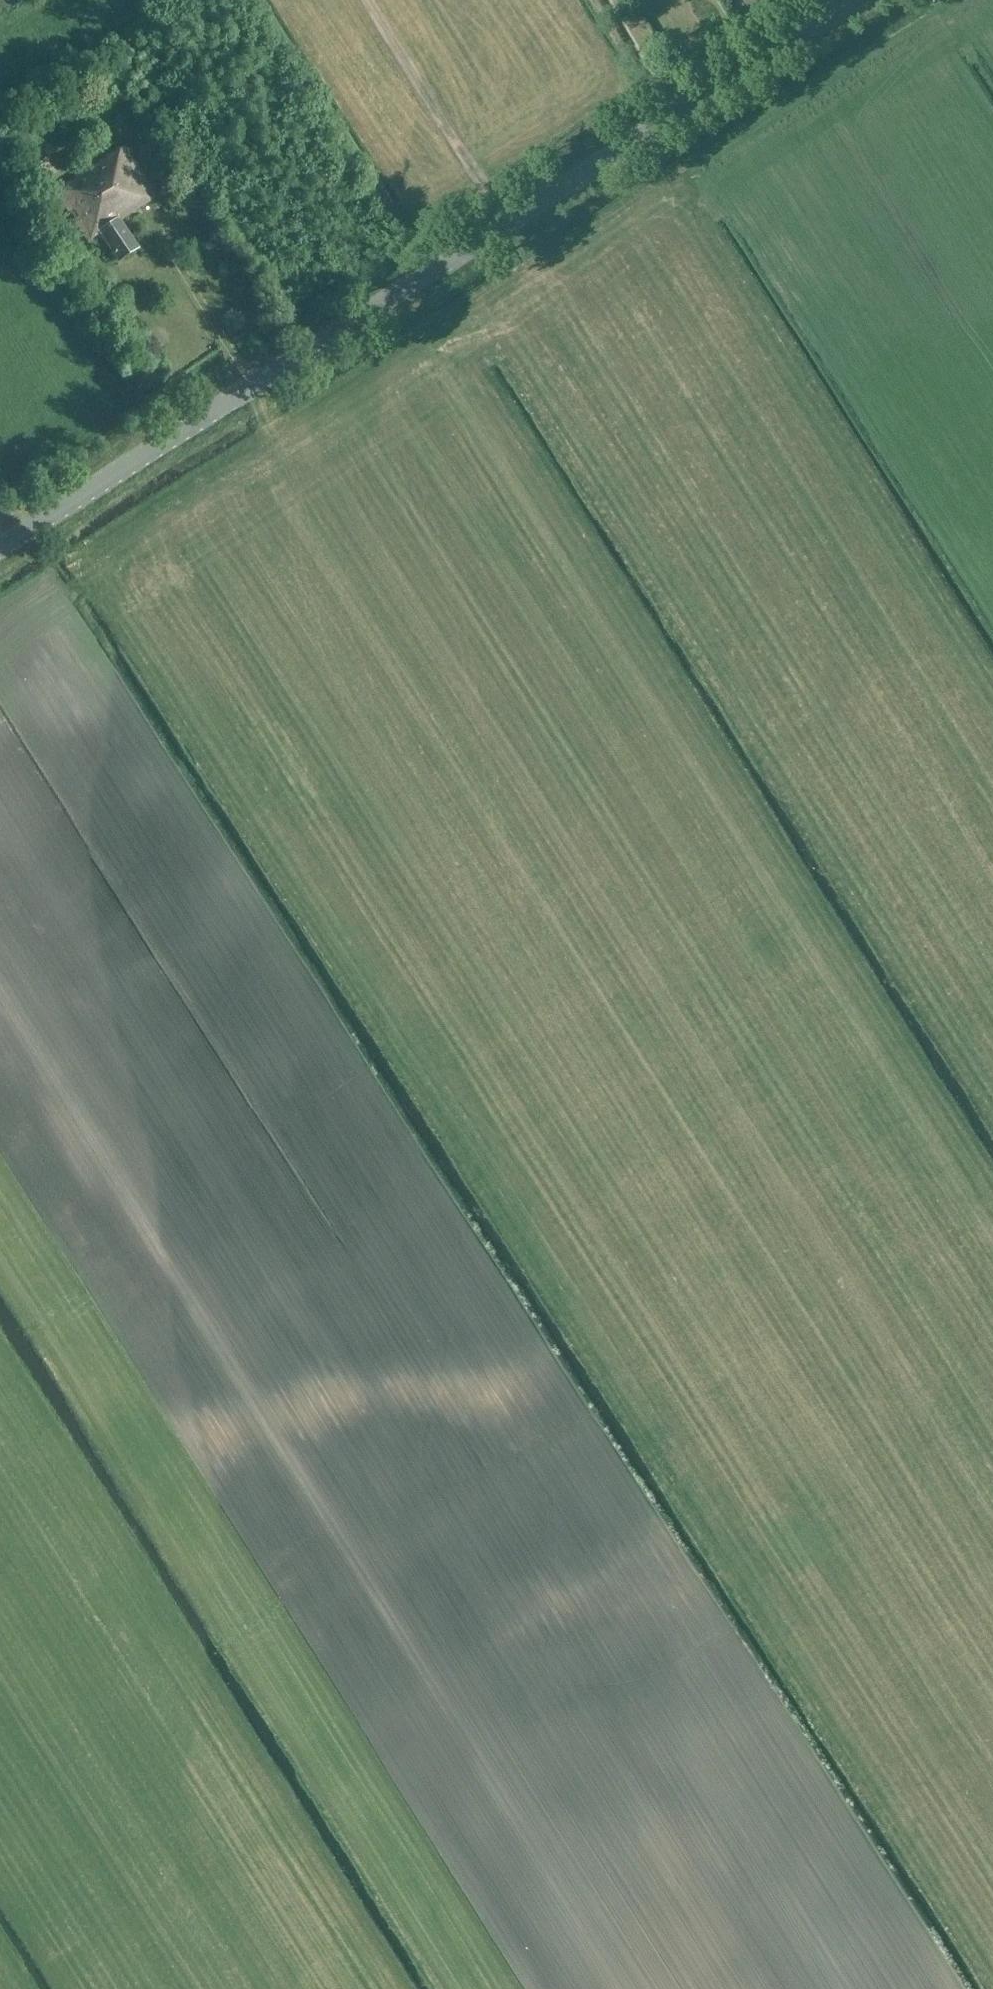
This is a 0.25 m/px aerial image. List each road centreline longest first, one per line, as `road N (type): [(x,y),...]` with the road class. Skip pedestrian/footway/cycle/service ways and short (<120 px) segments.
road 1 (tertiary): [(0,556),(860,0)]

